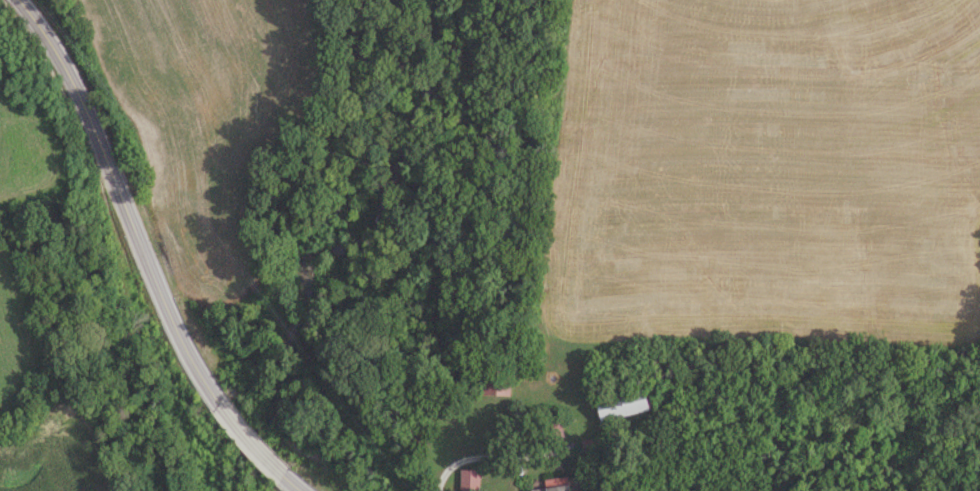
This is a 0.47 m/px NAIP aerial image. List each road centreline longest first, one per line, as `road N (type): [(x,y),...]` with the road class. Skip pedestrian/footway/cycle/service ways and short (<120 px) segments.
road 1 (primary): [(220,403),(177,332),(87,115)]
road 2 (primary): [(87,115),(19,0)]

